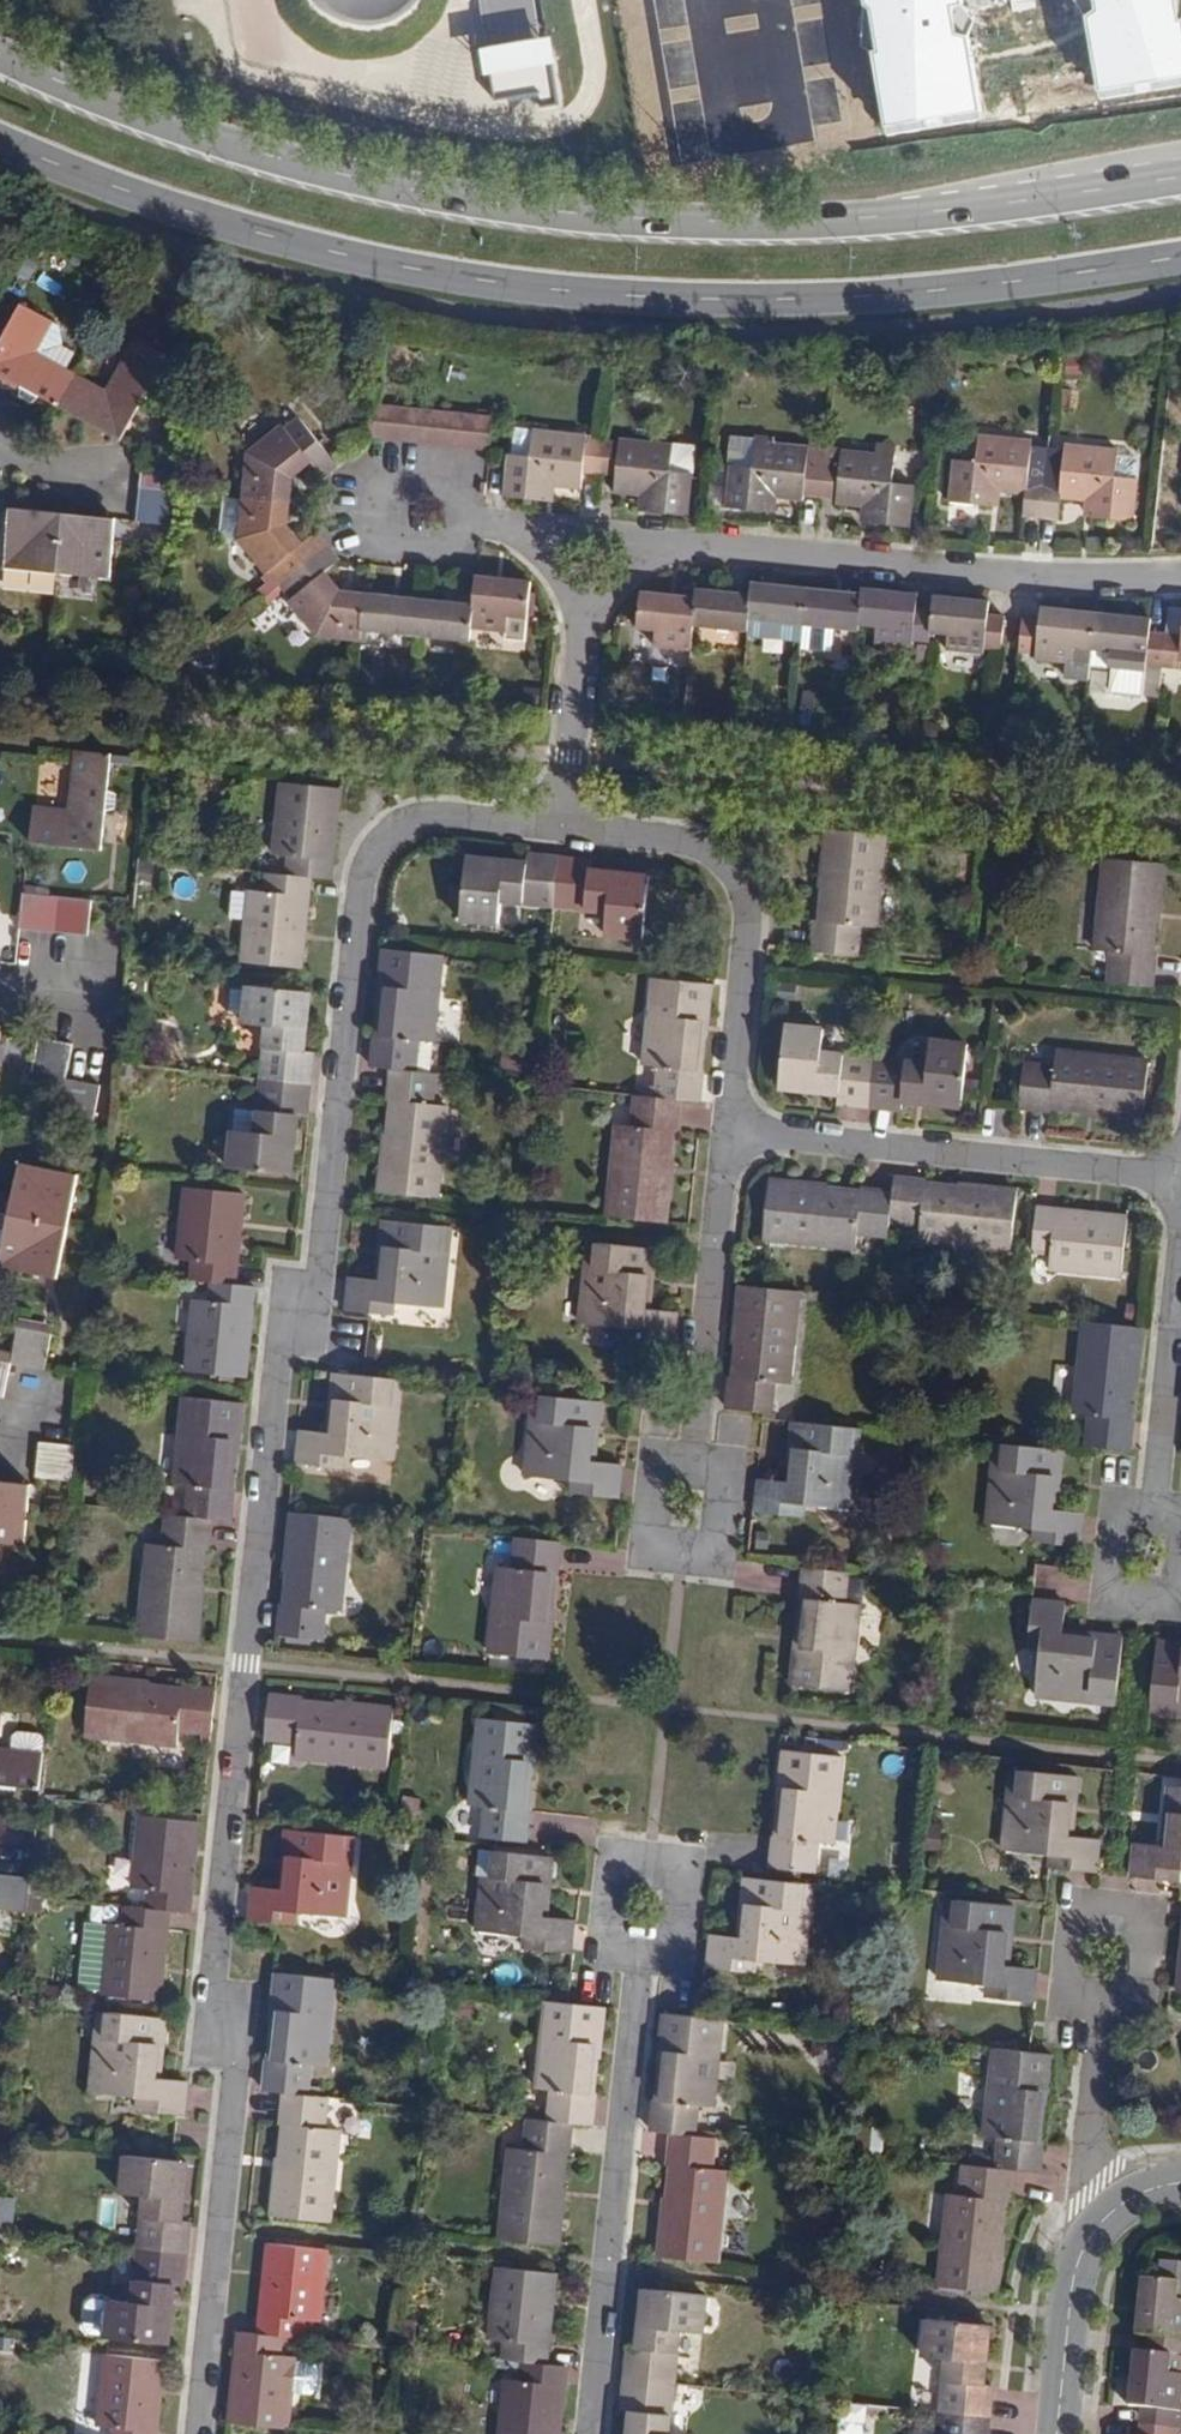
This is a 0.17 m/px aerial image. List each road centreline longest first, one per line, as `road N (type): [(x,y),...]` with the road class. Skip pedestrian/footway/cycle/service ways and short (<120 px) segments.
road 1 (residential): [(202,2433),(229,2043),(206,2001),(279,1308),(324,1256),(360,877),(383,836),(427,817),(561,824)]
road 2 (secondary): [(1180,175),(871,218),(737,224),(558,213),(405,191),(239,151),(0,53)]
road 3 (secondary): [(0,140),(216,226),(399,272),(555,293),(874,298),(1180,257)]
road 4 (residential): [(590,550),(1074,584),(1180,573)]
road 5 (residential): [(641,1967),(591,2433)]
road 6 (residential): [(724,1127),(1180,1170)]
road 7 (residential): [(724,1127),(746,878),(704,844),(561,824)]
road 8 (residential): [(693,1474),(724,1127)]
road 9 (residential): [(641,1967),(678,1973),(696,1862),(613,1849),(595,1960)]
road 10 (residential): [(1097,2006),(1143,2011),(1153,1913),(1068,1904),(1058,2002)]
road 11 (residential): [(561,824),(590,550)]
road 12 (residential): [(693,1474),(724,1477),(716,1552),(650,1545),(658,1470)]
road 13 (tertiary): [(1103,2216),(1079,2265),(1060,2433)]
road 14 (residential): [(1103,2216),(1086,2187),(1097,2006)]
road 15 (residential): [(383,513),(590,550)]
road 16 (residential): [(1158,1481),(1180,1283)]
road 17 (residential): [(1158,1481),(1115,1478),(1101,1607)]

